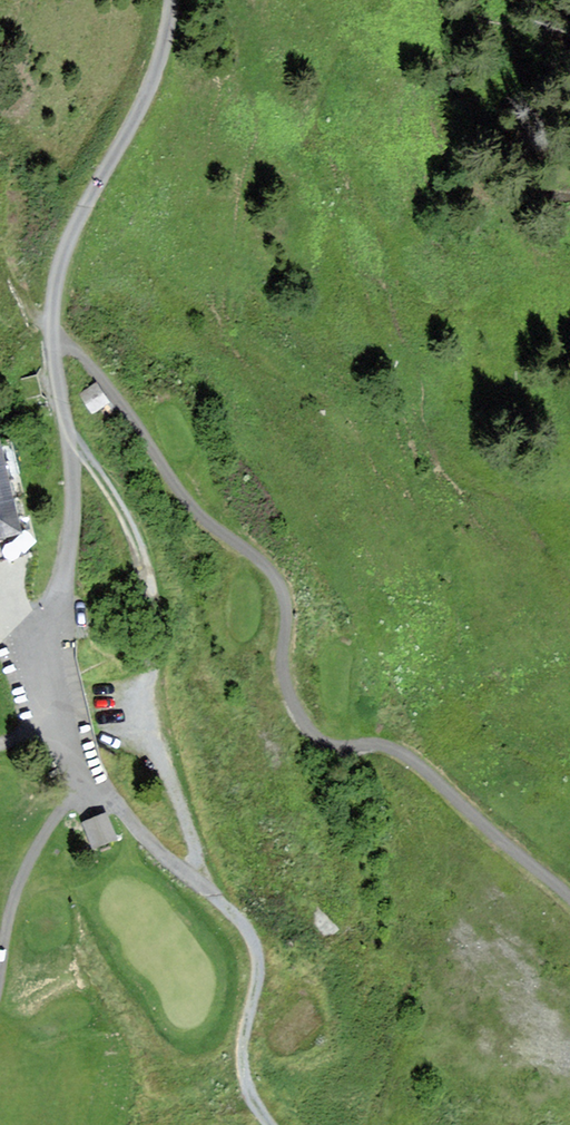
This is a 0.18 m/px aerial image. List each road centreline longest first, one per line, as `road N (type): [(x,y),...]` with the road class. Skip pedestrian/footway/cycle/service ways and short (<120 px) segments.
road 1 (track): [(13,260),(52,325),(121,400),(195,513),(269,565),(295,607),(284,664),(296,711),(336,752),(402,754),(569,903)]
road 2 (unclassified): [(172,0),(154,77),(68,248),(55,298),(54,354),(73,486),(53,677),(57,711),(89,770)]

